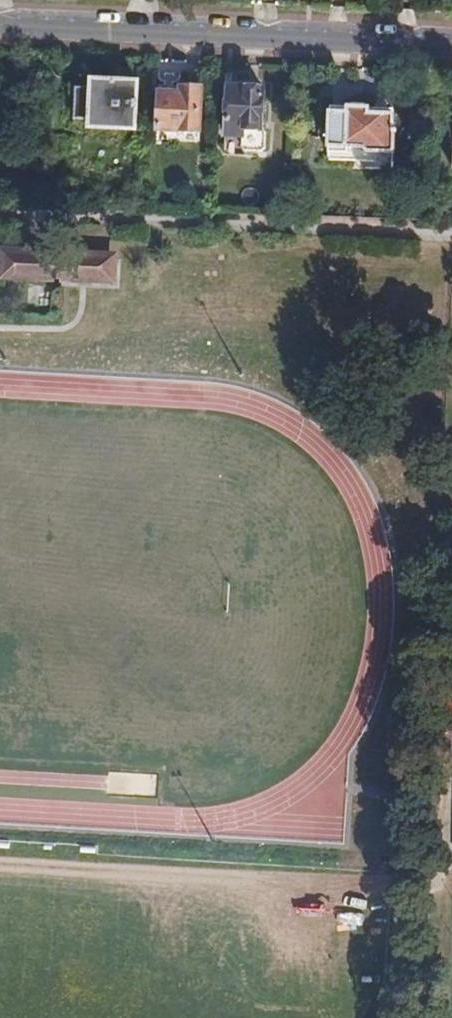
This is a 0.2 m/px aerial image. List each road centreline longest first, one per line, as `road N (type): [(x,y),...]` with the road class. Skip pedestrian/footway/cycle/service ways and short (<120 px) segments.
road 1 (residential): [(451,42),(0,26)]

